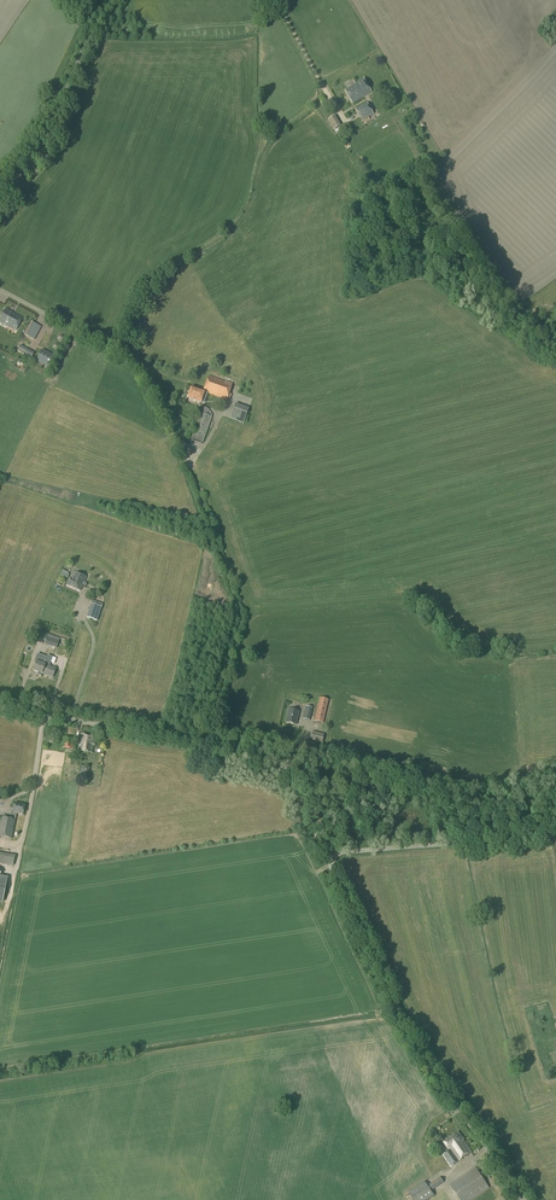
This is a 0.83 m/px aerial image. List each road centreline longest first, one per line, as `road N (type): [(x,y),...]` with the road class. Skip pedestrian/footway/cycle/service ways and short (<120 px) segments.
road 1 (unclassified): [(524,1199),(402,1030),(326,854)]
road 2 (unclassified): [(326,854),(288,769),(268,753),(0,710)]
road 3 (track): [(118,355),(155,276),(243,218),(267,144),(327,96)]
road 4 (track): [(205,743),(241,623),(189,464)]
road 5 (unclassified): [(178,446),(127,360),(0,292)]
road 6 (unclassified): [(326,854),(555,836)]
road 7 (unclassified): [(0,191),(37,153),(112,0)]

